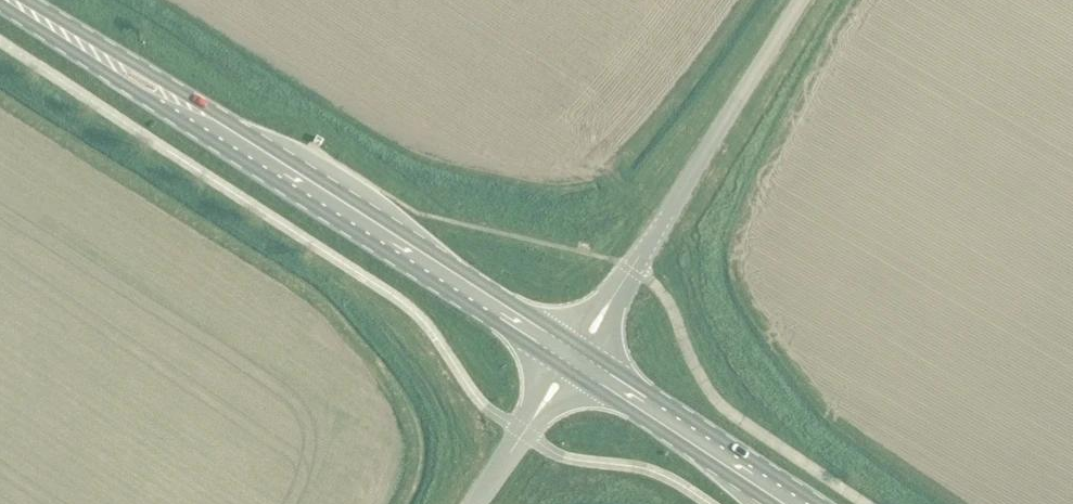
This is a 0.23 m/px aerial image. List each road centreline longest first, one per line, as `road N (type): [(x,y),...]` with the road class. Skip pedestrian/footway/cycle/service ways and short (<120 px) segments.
road 1 (primary): [(210,129),(574,358)]
road 2 (unclassified): [(574,358),(799,0)]
road 3 (primary): [(798,503),(574,358)]
road 4 (primary): [(210,129),(6,0)]
road 5 (unclassified): [(473,503),(574,358)]

